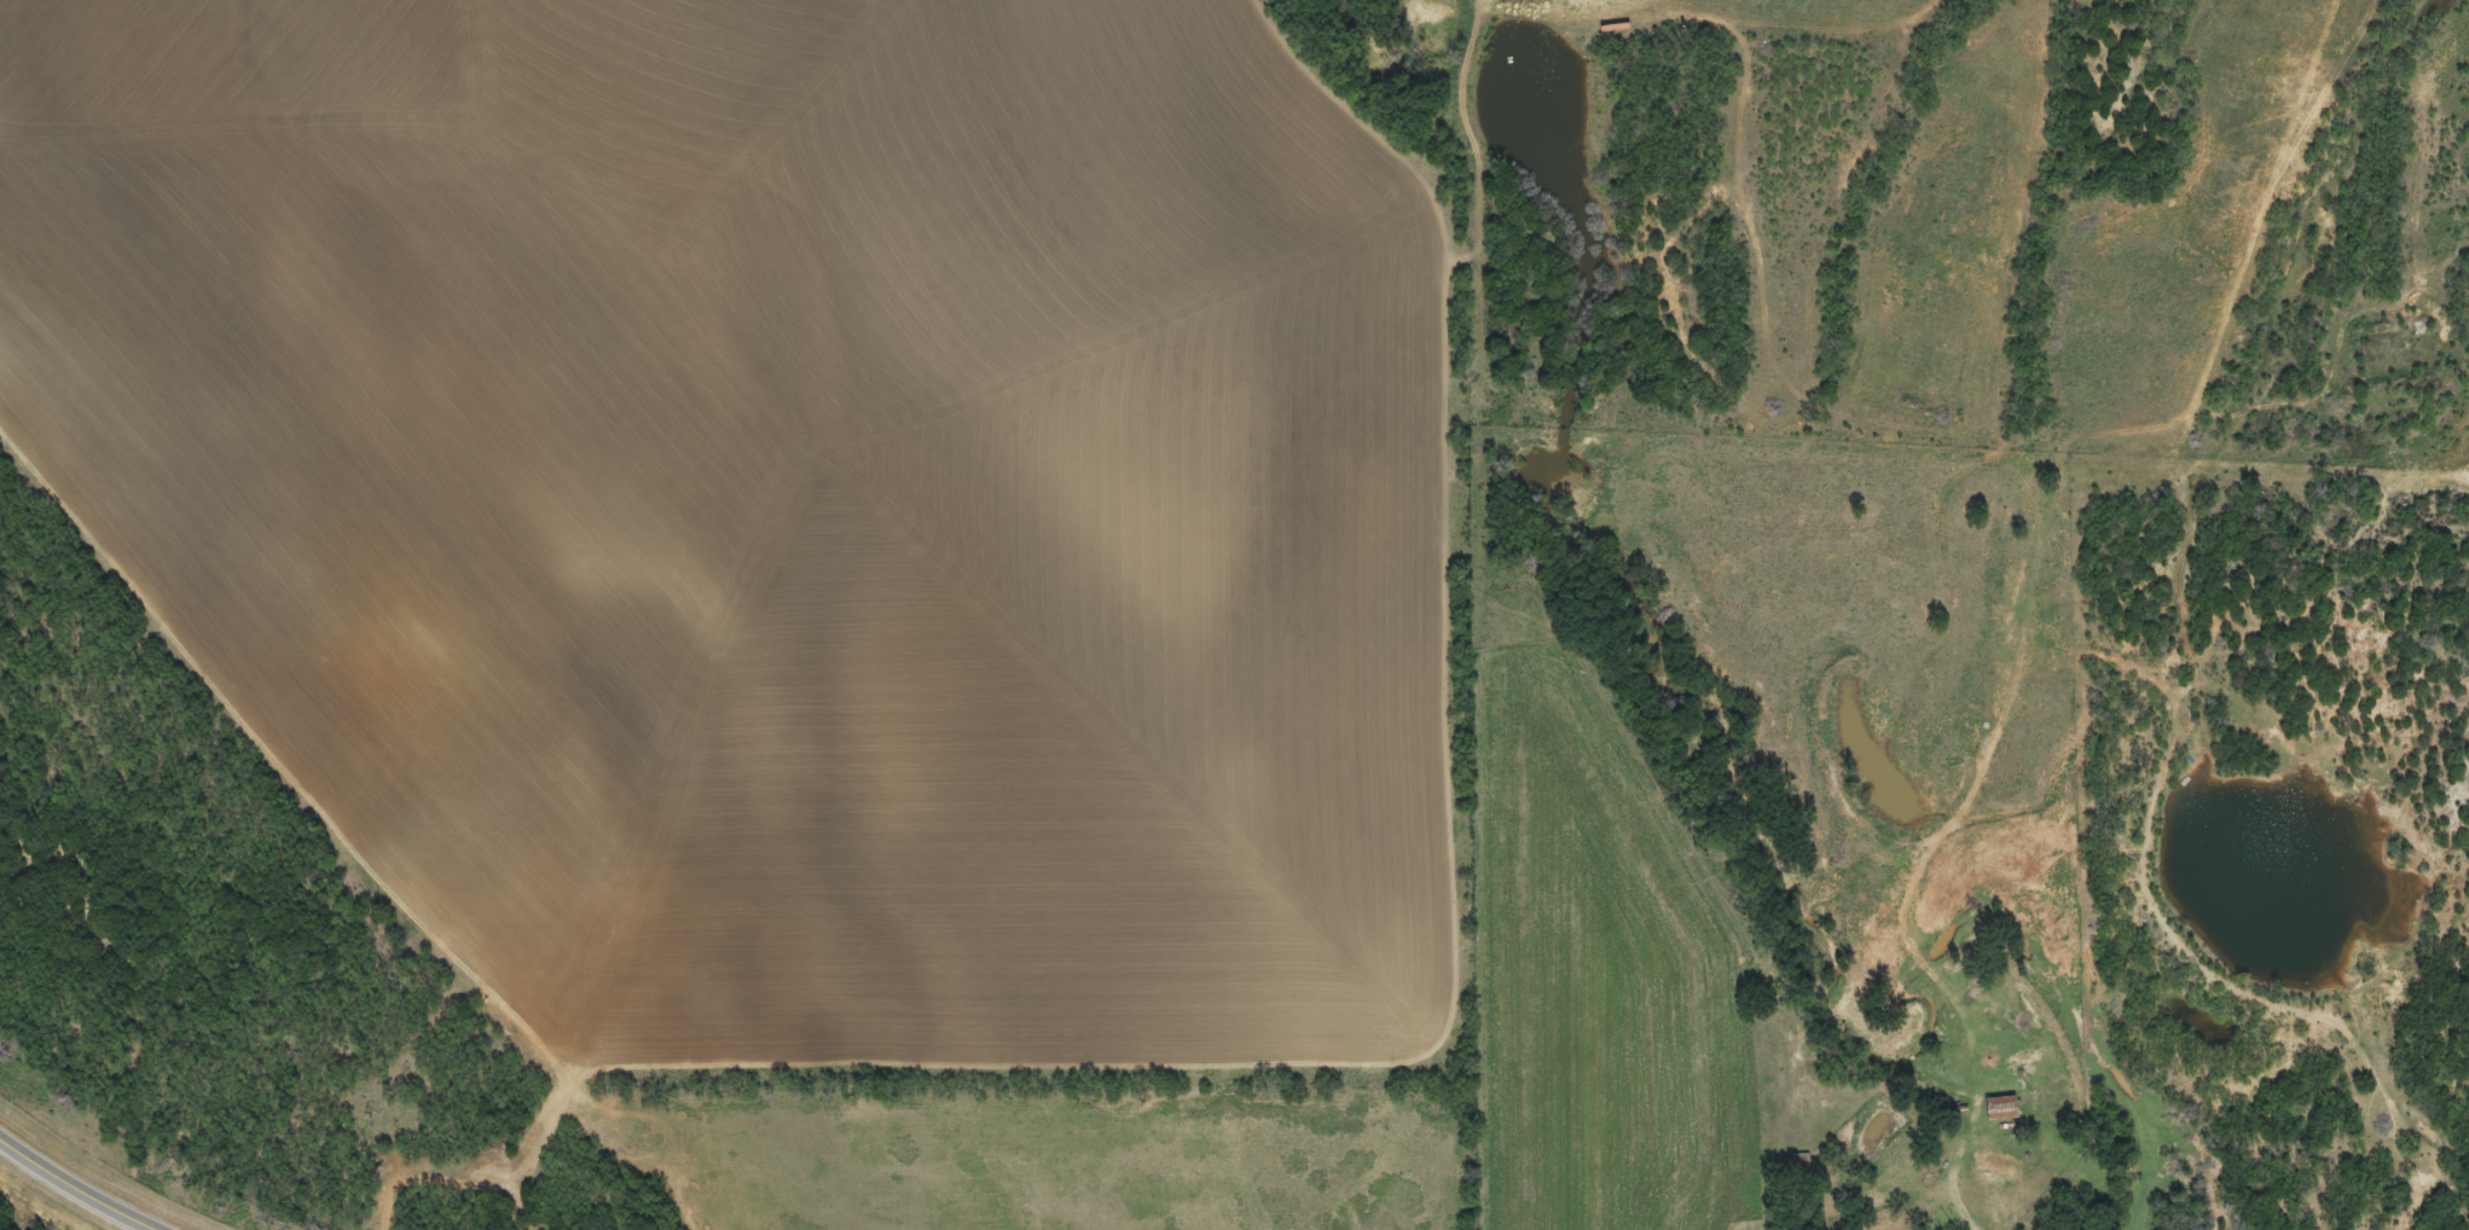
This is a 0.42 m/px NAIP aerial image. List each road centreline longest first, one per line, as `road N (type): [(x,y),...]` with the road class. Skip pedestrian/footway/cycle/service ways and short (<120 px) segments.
road 1 (secondary): [(164,1229),(0,1135)]

